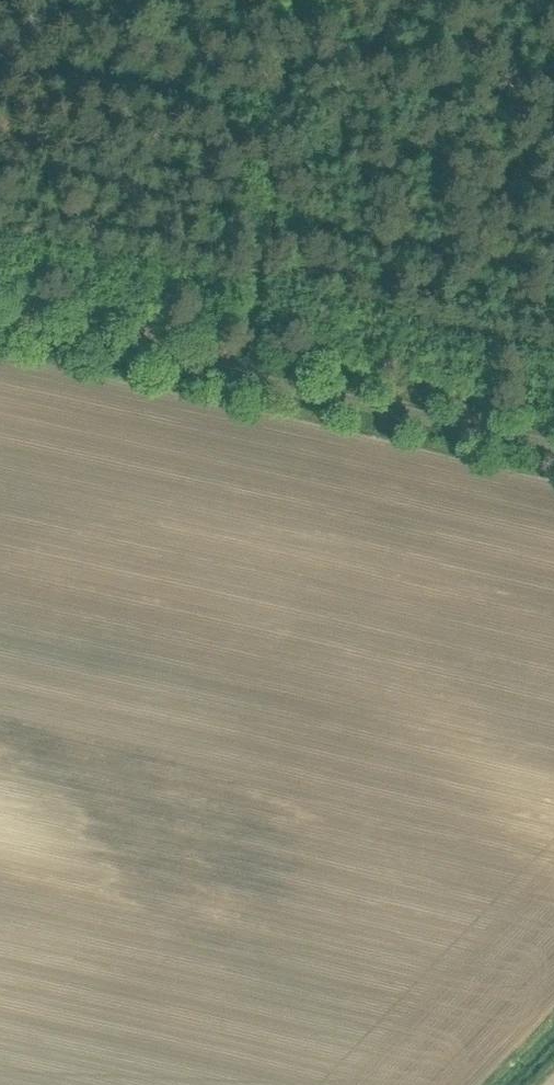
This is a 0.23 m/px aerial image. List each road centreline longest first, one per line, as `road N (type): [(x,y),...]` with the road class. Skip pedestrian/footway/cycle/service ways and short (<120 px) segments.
road 1 (unclassified): [(0,324),(553,451)]

